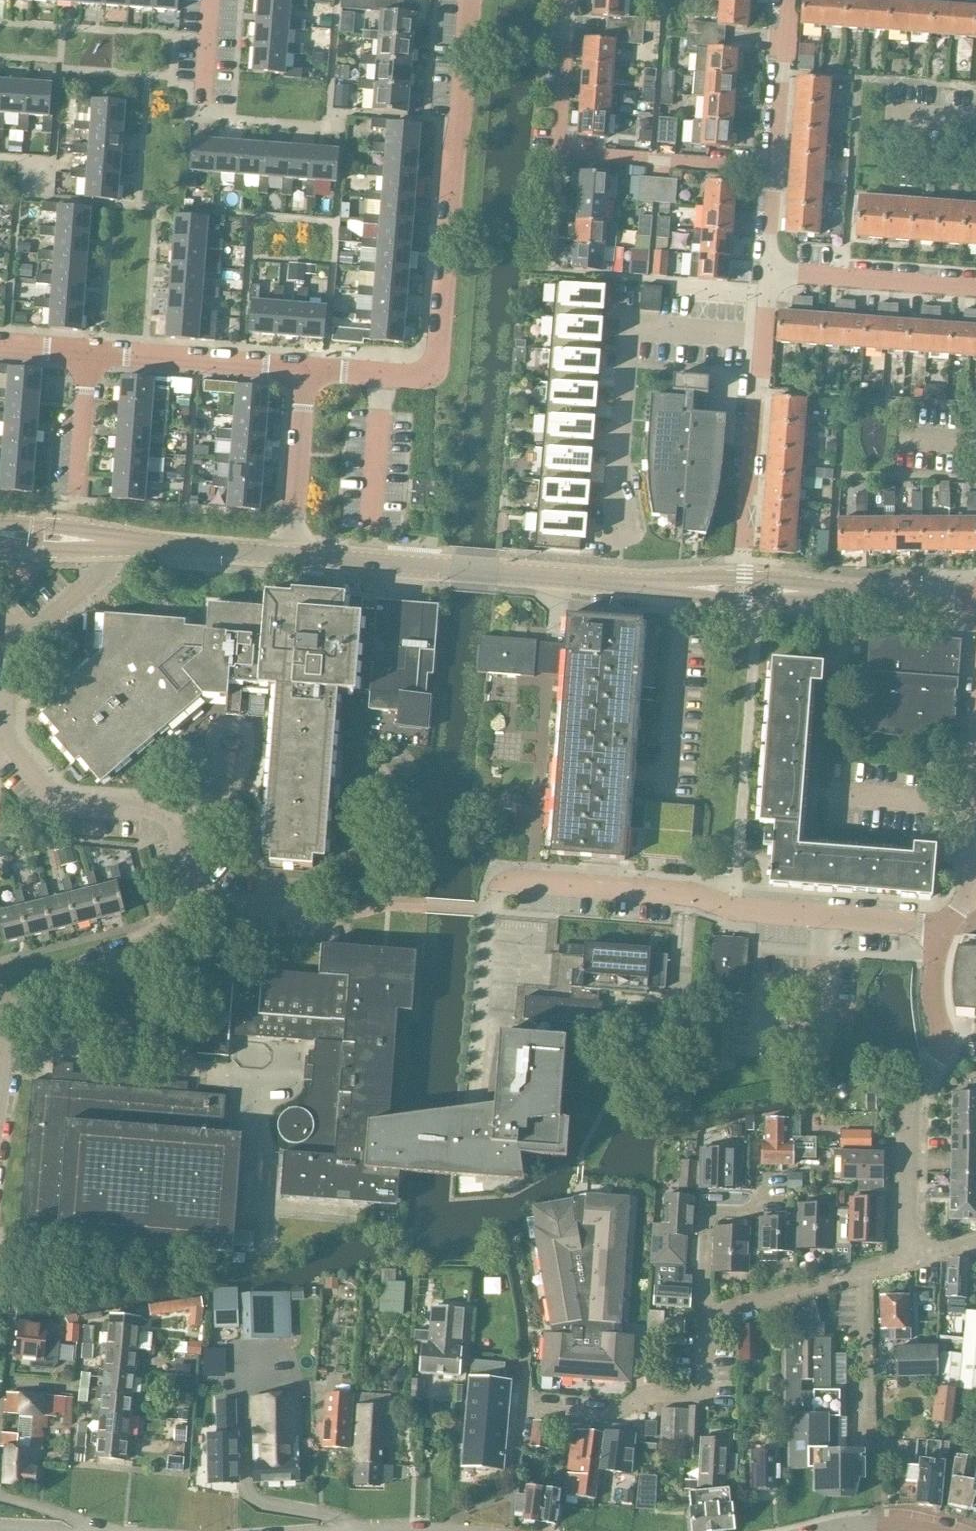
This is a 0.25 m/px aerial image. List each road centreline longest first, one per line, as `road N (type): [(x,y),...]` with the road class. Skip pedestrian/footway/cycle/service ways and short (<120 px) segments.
road 1 (secondary): [(291,556),(975,598)]
road 2 (residential): [(304,371),(424,376),(439,351),(469,0)]
road 3 (residential): [(506,884),(669,892),(740,911),(940,928)]
road 4 (residential): [(775,167),(552,151),(565,0)]
road 5 (residential): [(763,331),(634,322),(620,545)]
road 6 (residential): [(903,1259),(906,1140),(943,1026),(940,928)]
road 7 (residential): [(216,888),(181,861),(168,824),(138,809),(43,792),(5,749)]
road 8 (residential): [(522,1407),(615,1409),(639,1396),(692,1396),(703,1390),(706,1316)]
road 9 (residential): [(5,749),(10,664),(105,574),(106,541)]
road 10 (residential): [(13,1013),(36,989),(174,924),(216,888)]
road 11 (residential): [(748,551),(763,331)]
road 12 (residential): [(304,371),(89,353)]
road 13 (residential): [(216,888),(242,904),(319,913),(419,907)]
road 14 (residential): [(975,286),(768,269)]
road 15 (residential): [(706,1316),(903,1259)]
road 16 (residential): [(777,1187),(763,1186),(752,1213),(710,1212),(706,1316)]
road 17 (secondary): [(106,541),(291,556)]
road 18 (residential): [(291,556),(304,371)]
road 19 (residential): [(775,167),(786,0)]
road 20 (residential): [(940,928),(968,891),(975,783)]
road 21 (residential): [(77,503),(89,353)]

